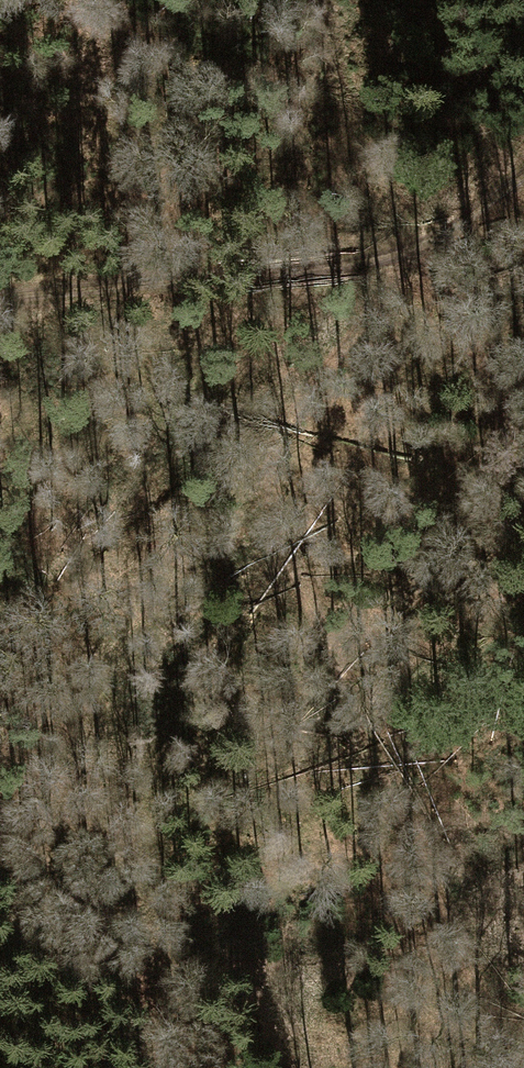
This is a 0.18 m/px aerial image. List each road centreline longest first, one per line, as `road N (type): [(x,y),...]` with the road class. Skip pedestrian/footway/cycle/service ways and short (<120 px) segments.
road 1 (track): [(519,1067),(271,505),(279,443),(341,340),(406,256),(523,180)]
road 2 (track): [(0,298),(406,256)]
road 3 (track): [(372,728),(433,637),(523,589)]

